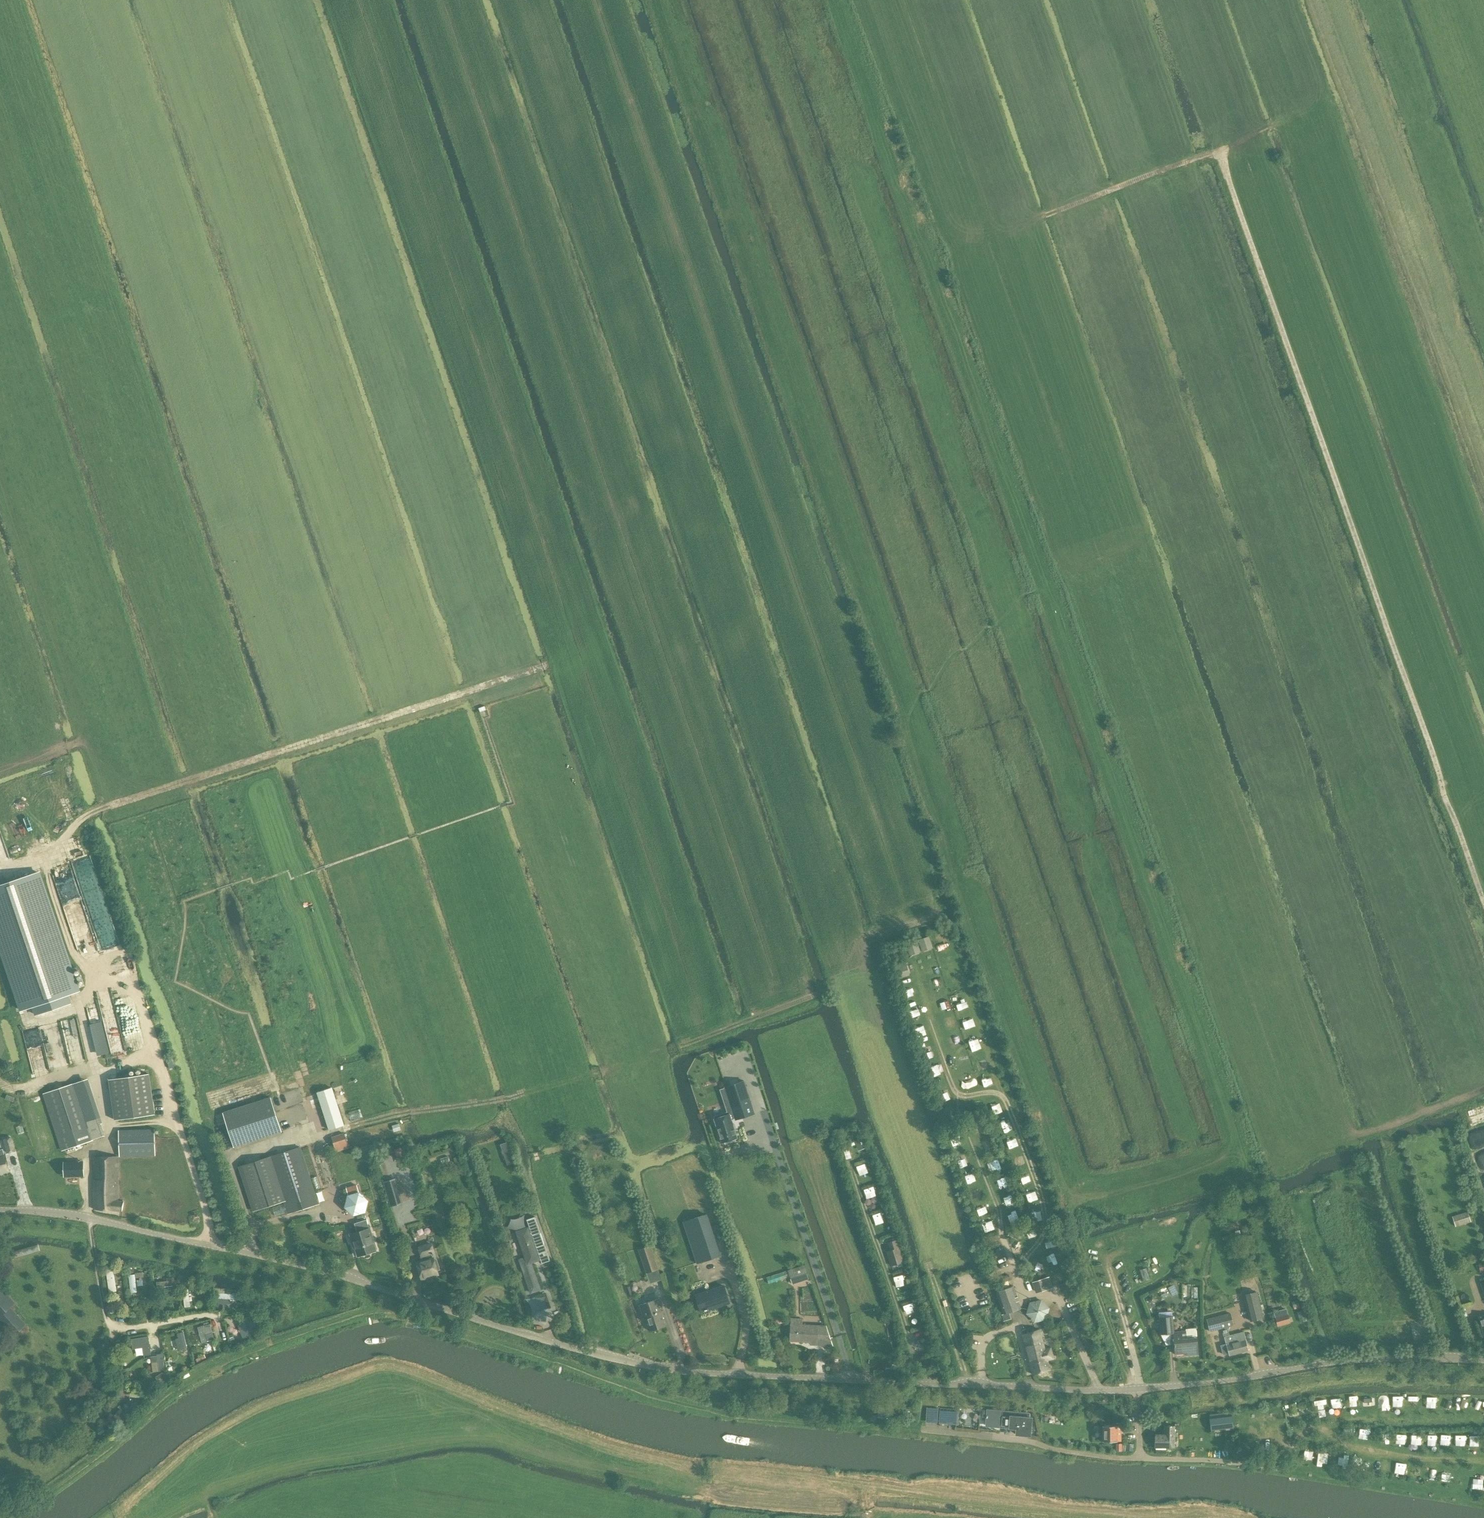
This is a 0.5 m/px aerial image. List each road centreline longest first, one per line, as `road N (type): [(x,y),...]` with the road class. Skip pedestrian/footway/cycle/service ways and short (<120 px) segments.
road 1 (tertiary): [(0,1210),(75,1215),(297,1264),(554,1343),(676,1370),(1100,1390),(1351,1360),(1483,1360)]
road 2 (track): [(1483,893),(1218,151),(1033,219)]
road 3 (track): [(1013,1267),(1044,1233),(1040,1190),(1002,1095),(954,1091),(924,983)]
road 4 (track): [(1070,1214),(1079,1245),(1088,1254),(1101,1251),(1139,1389)]
road 5 (track): [(964,1125),(1013,1267)]
road 6 (track): [(1483,1090),(1357,1135)]

